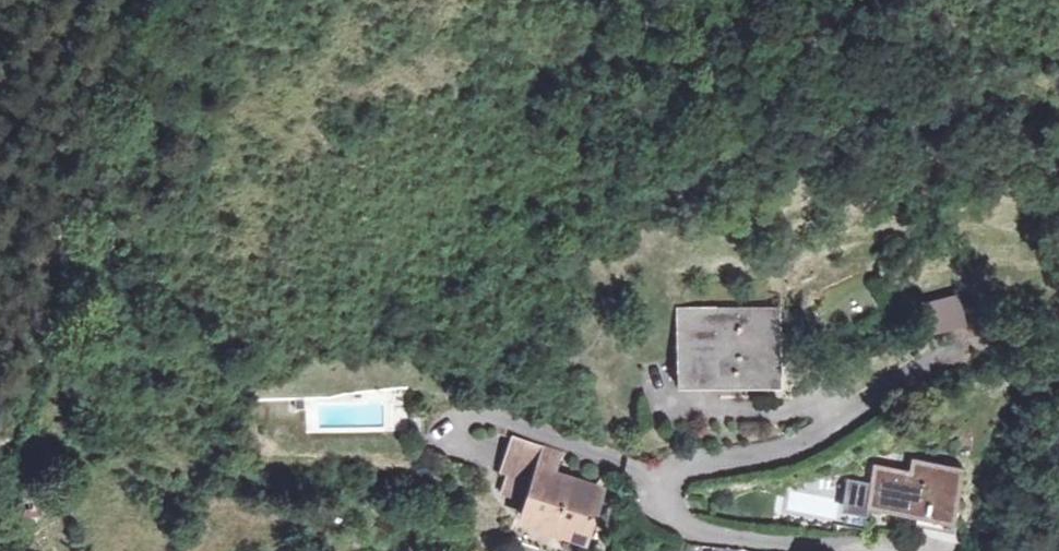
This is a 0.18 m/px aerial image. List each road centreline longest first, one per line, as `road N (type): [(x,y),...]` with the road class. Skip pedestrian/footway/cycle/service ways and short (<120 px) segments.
road 1 (residential): [(897,550),(683,524),(650,496),(649,475),(678,458),(805,438),(966,337)]

